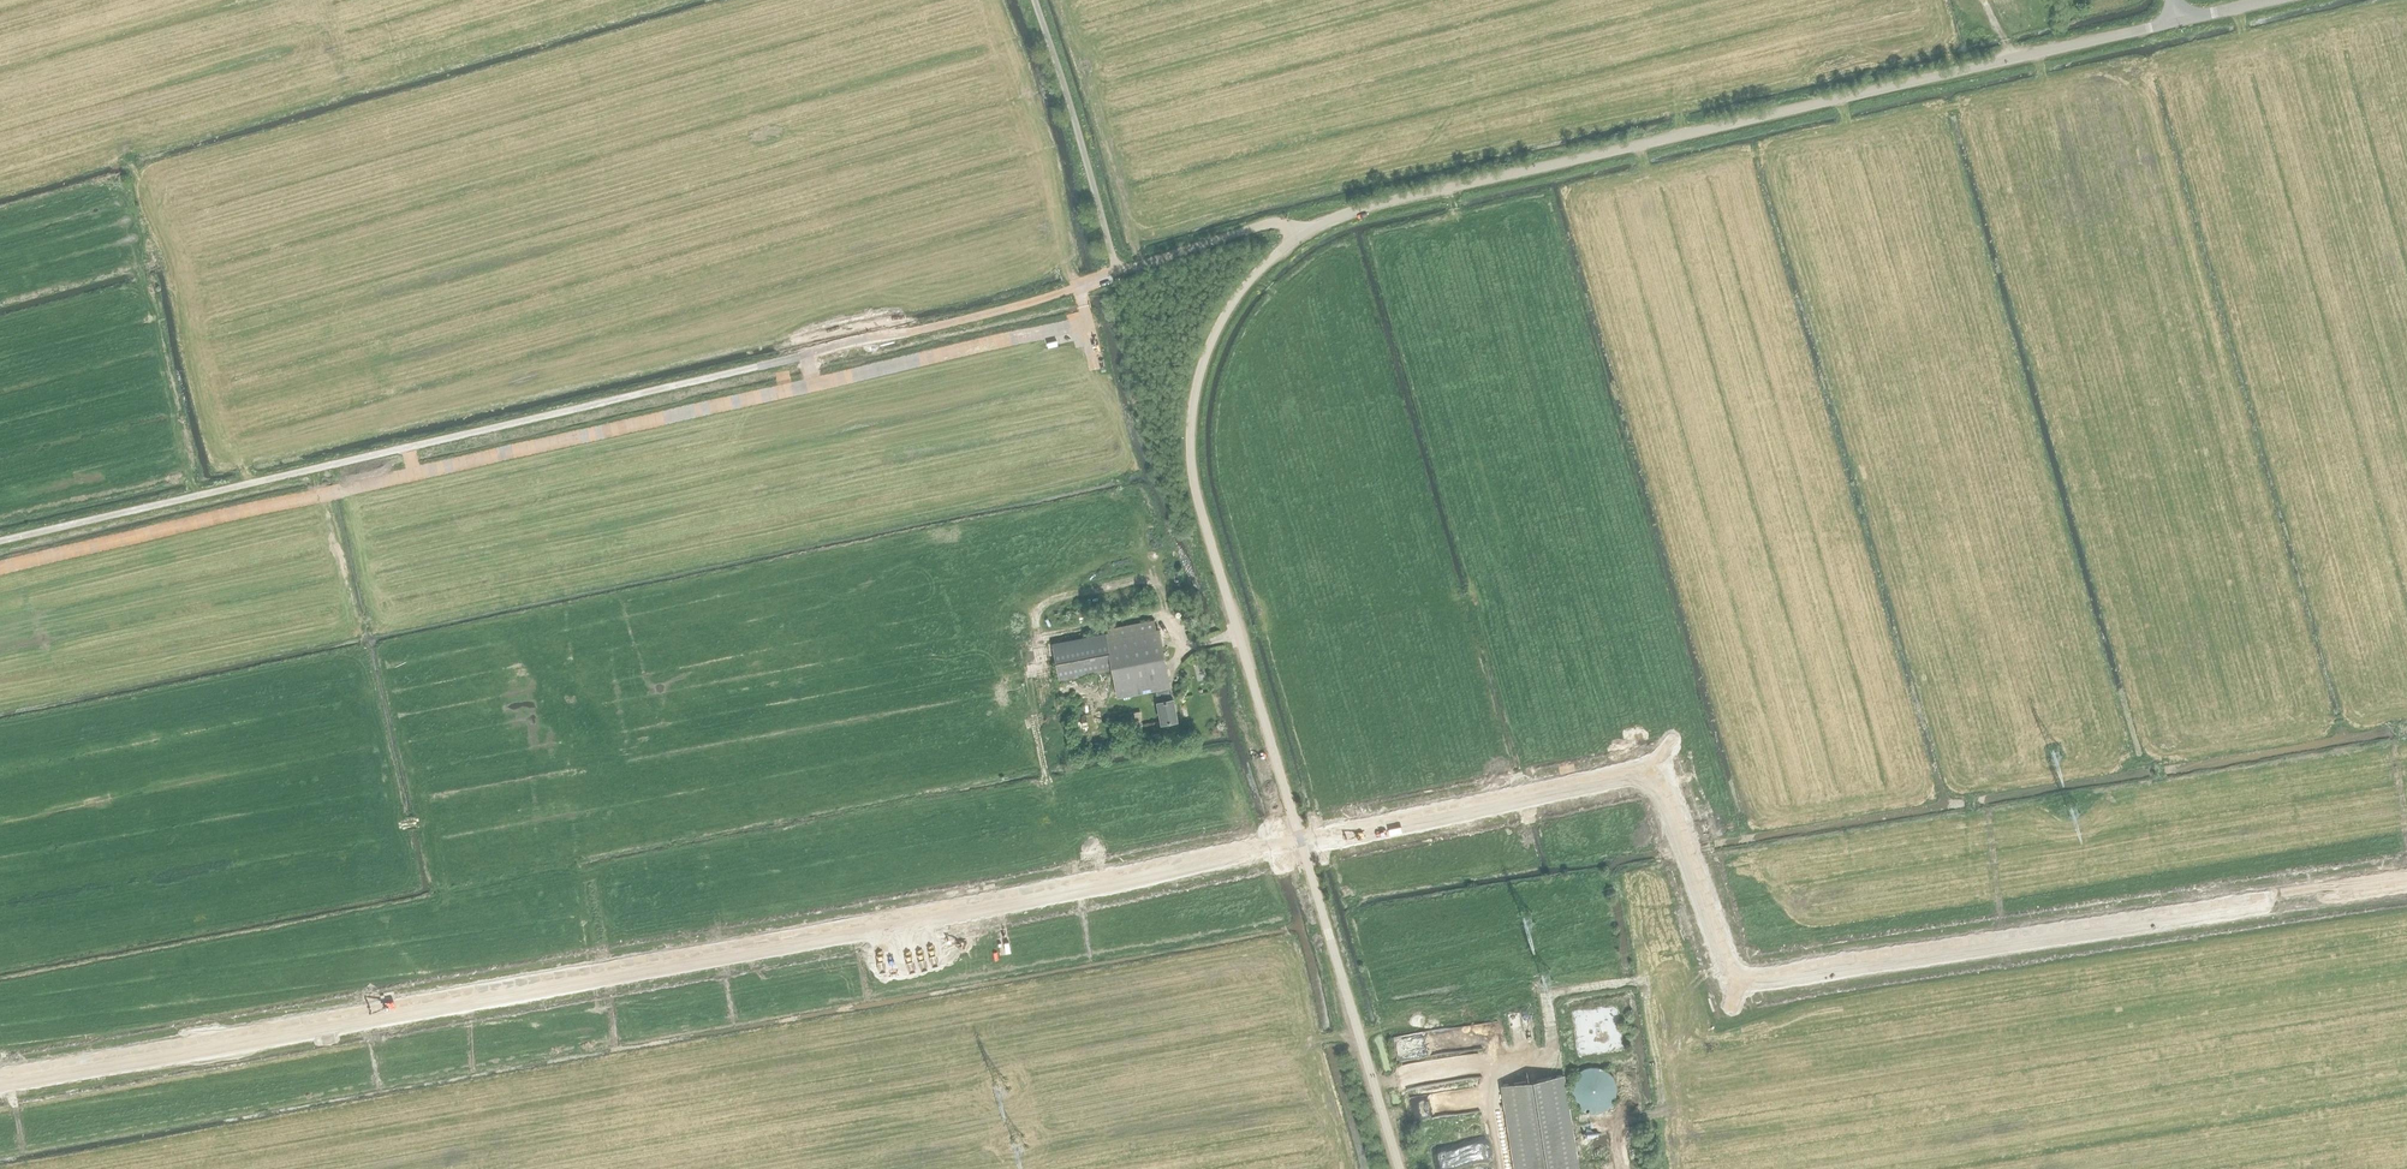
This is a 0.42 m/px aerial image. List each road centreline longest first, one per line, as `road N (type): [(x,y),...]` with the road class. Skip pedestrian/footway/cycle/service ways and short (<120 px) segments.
road 1 (unclassified): [(1400,1168),(1194,482),(1194,399),(1232,304),(1287,246),(1361,208),(2180,20)]
road 2 (track): [(1533,1063),(1556,1061),(1547,997),(1560,993),(1643,981),(1645,994),(2406,875)]
road 3 (track): [(1928,787),(1969,780),(1997,939)]
road 4 (track): [(2406,778),(2394,710),(2325,723)]

